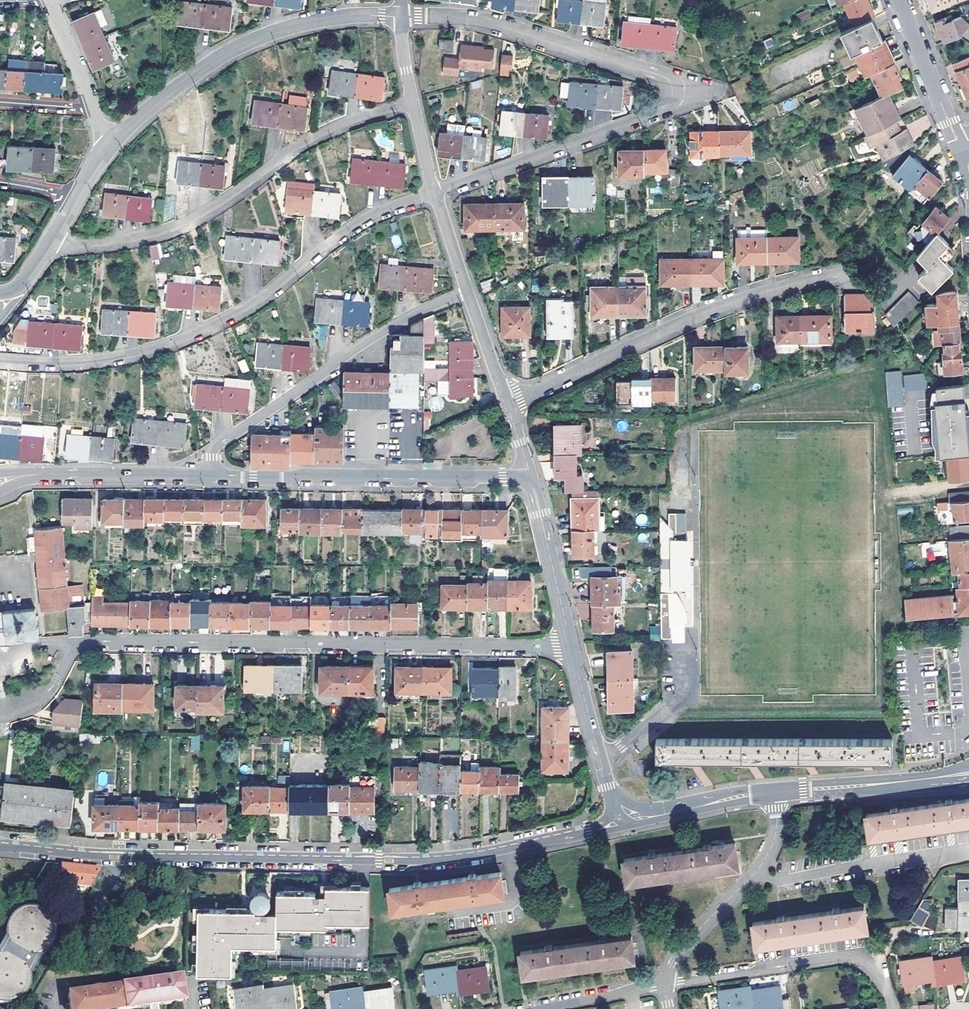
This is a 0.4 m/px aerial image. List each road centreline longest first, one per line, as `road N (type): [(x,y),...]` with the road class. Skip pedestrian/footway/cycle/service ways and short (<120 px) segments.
road 1 (tertiary): [(0,849),(411,861),(480,855),(617,823)]
road 2 (residential): [(572,647),(89,643),(76,648),(57,679)]
road 3 (residential): [(434,192),(374,213),(219,323),(123,355),(0,359)]
road 4 (residential): [(413,102),(319,133),(171,229),(108,242),(52,239)]
road 5 (residential): [(508,404),(719,308),(855,270)]
road 6 (residential): [(111,146),(214,59),(270,34),(347,16),(401,16)]
road 7 (residential): [(211,474),(216,446),(360,346),(468,293)]
road 8 (residential): [(530,477),(211,474)]
road 9 (residential): [(401,16),(490,23),(665,77),(673,90)]
road 10 (residential): [(434,192),(657,111),(673,90)]
road 11 (residential): [(895,1008),(875,972),(847,957),(666,983)]
road 12 (residential): [(666,983),(679,952),(768,855),(776,792)]
road 13 (residential): [(211,474),(28,475)]
road 14 (residential): [(617,823),(572,647)]
road 15 (residential): [(572,647),(530,477)]
road 16 (residential): [(963,149),(898,0)]
road 17 (tertiary): [(617,823),(776,792)]
road 18 (tertiary): [(776,792),(923,781)]
road 19 (residential): [(533,1008),(666,983)]

